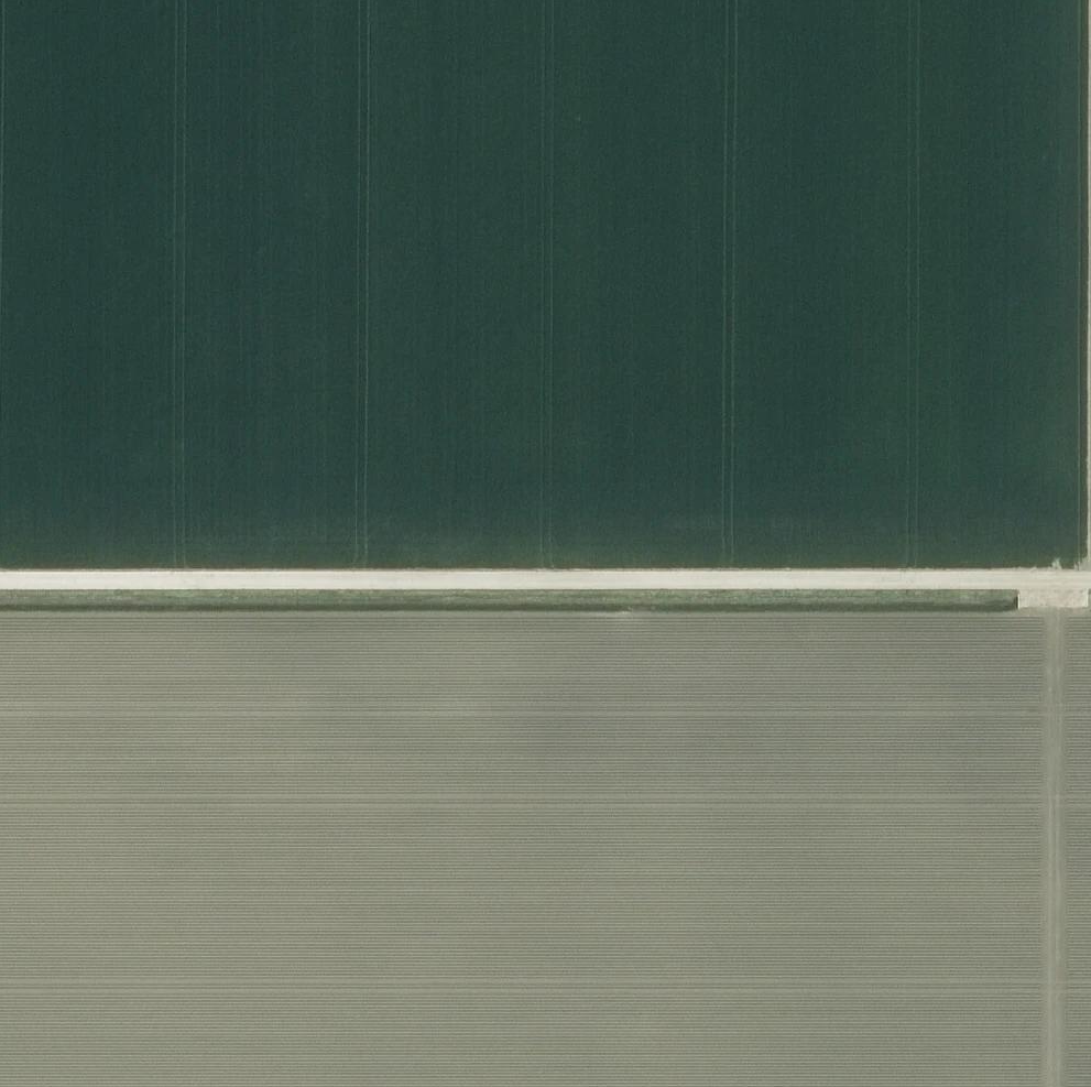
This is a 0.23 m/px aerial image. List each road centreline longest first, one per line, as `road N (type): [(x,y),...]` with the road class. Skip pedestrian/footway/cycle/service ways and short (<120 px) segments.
road 1 (track): [(0,581),(1090,580)]

